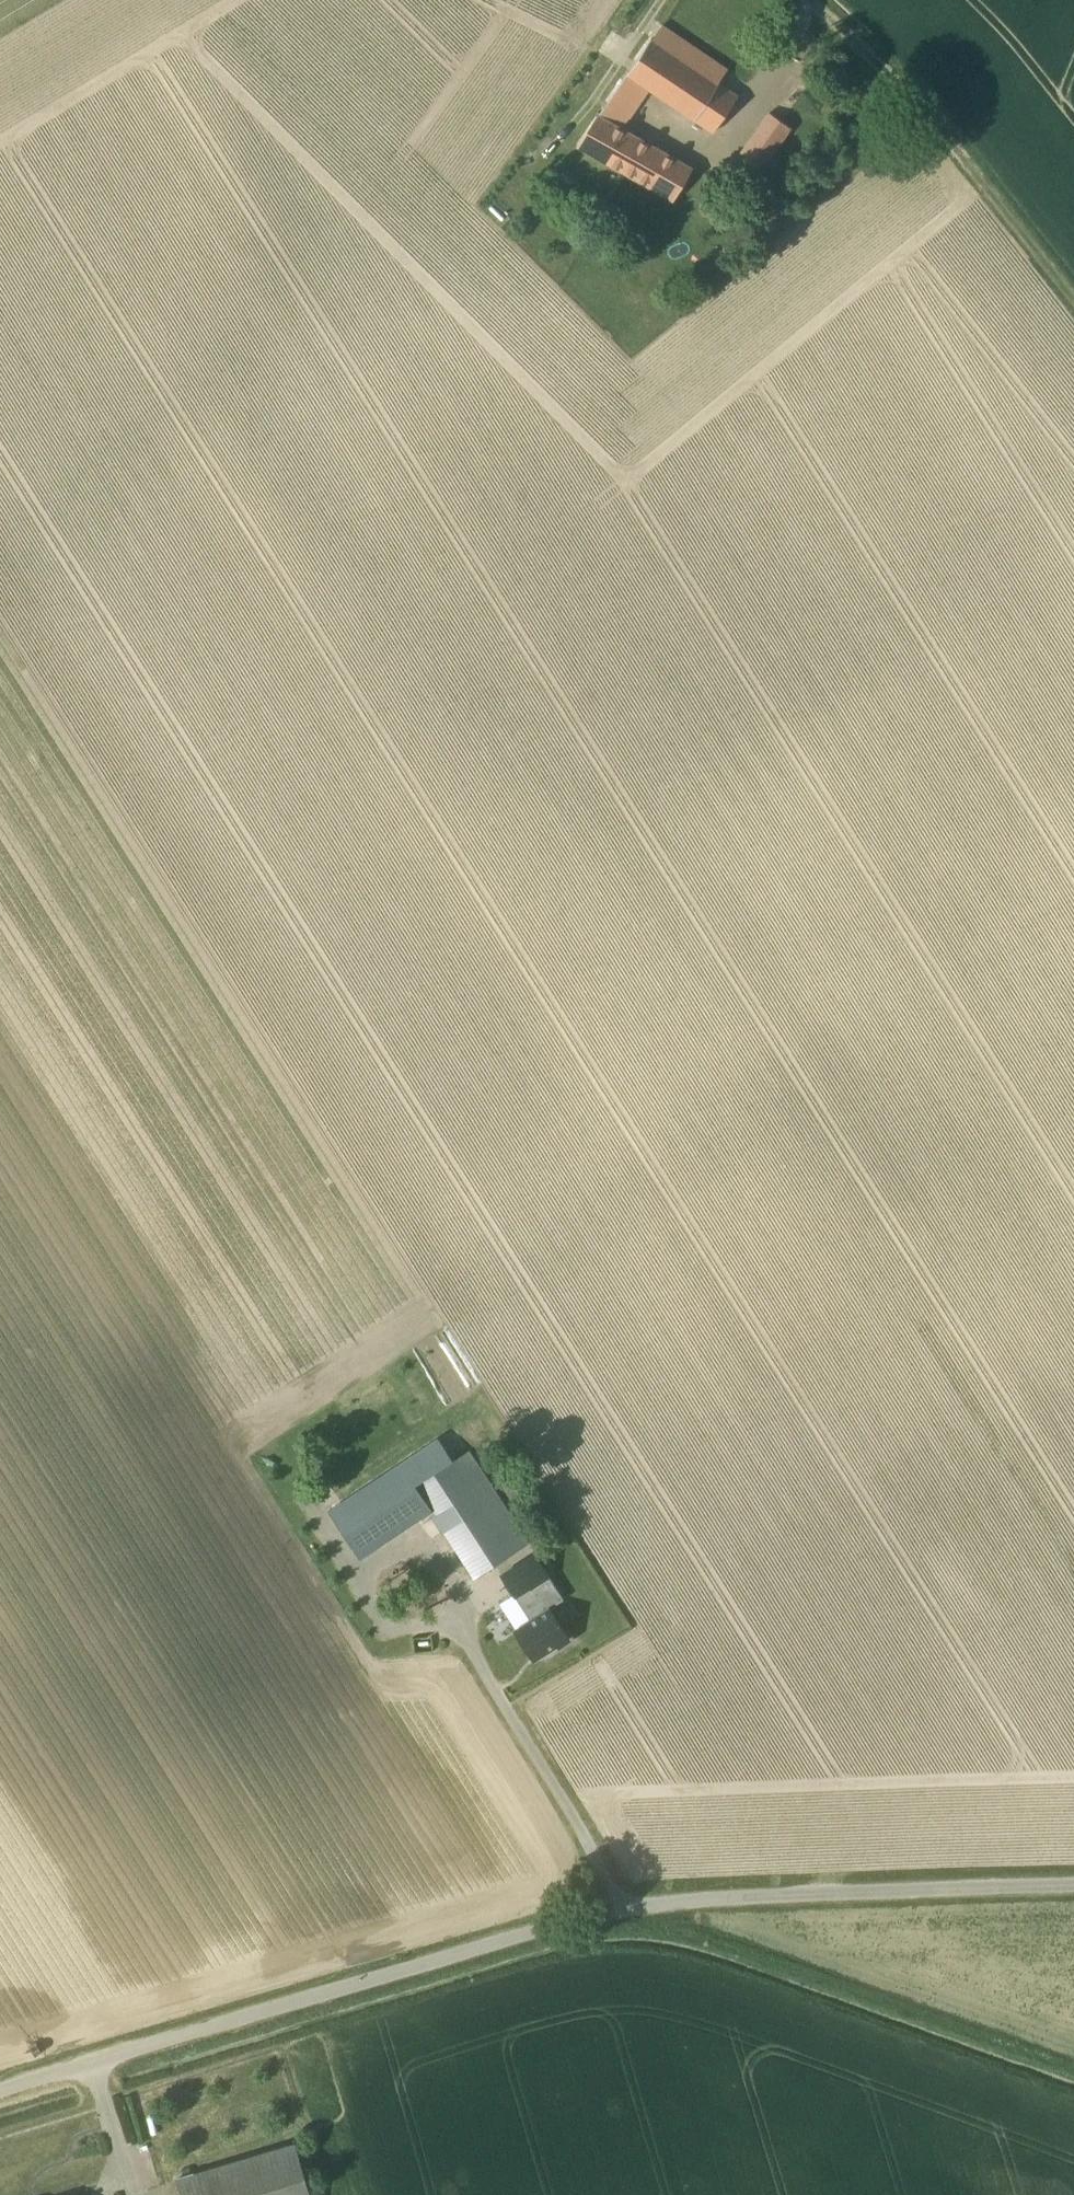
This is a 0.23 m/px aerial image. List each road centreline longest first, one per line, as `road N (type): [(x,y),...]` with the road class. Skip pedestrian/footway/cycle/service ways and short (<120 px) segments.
road 1 (unclassified): [(0,2099),(515,1935),(685,1897),(1073,1889)]
road 2 (track): [(1073,297),(935,127),(802,4)]

